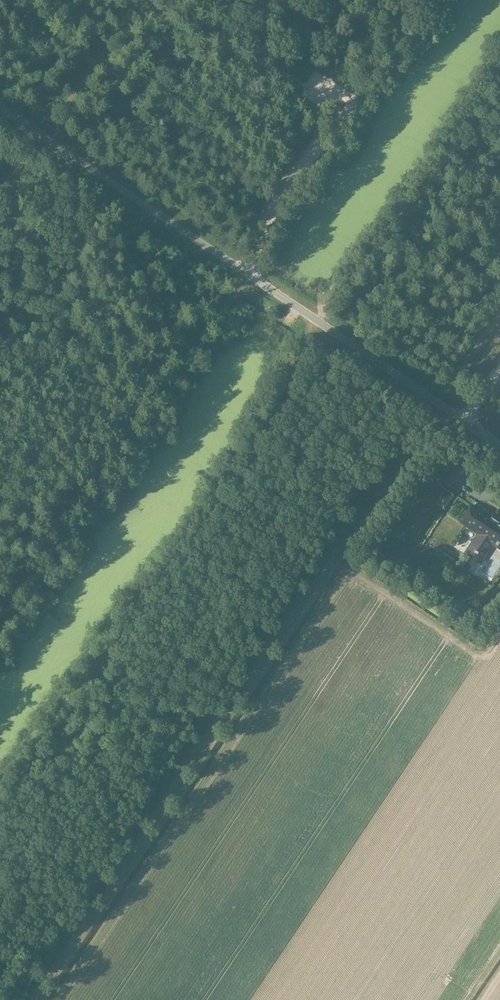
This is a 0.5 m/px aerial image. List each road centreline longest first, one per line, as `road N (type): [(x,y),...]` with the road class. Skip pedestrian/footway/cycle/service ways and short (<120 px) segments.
road 1 (track): [(34,999),(499,312)]
road 2 (track): [(339,293),(314,319),(256,440),(163,696),(76,824),(0,907)]
road 3 (unclassified): [(499,445),(0,108)]
road 4 (track): [(0,622),(106,445),(158,395),(203,323),(251,277)]
road 5 (track): [(2,0),(286,192)]
road 6 (track): [(499,68),(422,192),(339,293)]
road 7 (track): [(309,79),(352,106),(286,192),(244,272)]
road 8 (track): [(138,0),(0,190)]

